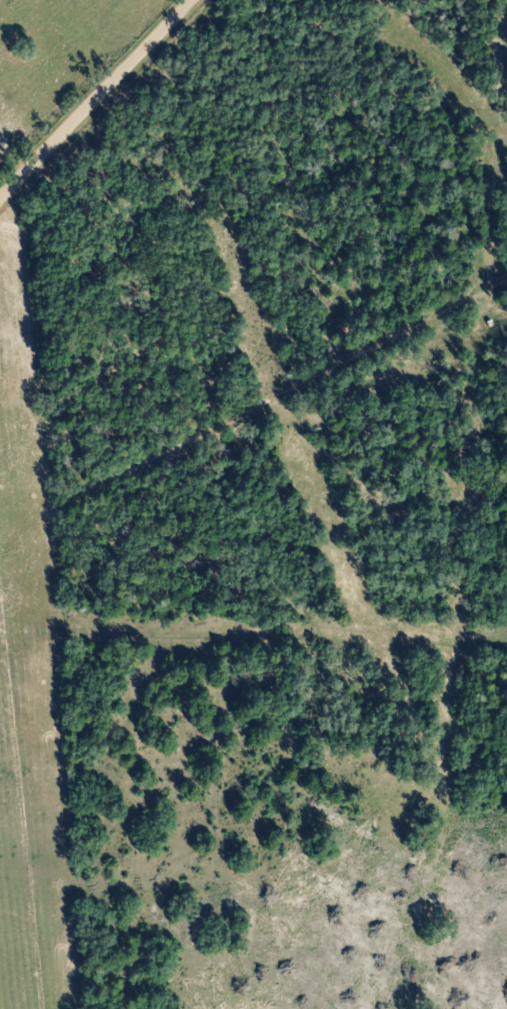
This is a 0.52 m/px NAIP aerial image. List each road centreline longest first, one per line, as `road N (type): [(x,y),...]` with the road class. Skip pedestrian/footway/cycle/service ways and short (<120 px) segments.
road 1 (residential): [(82,110),(190,0)]

